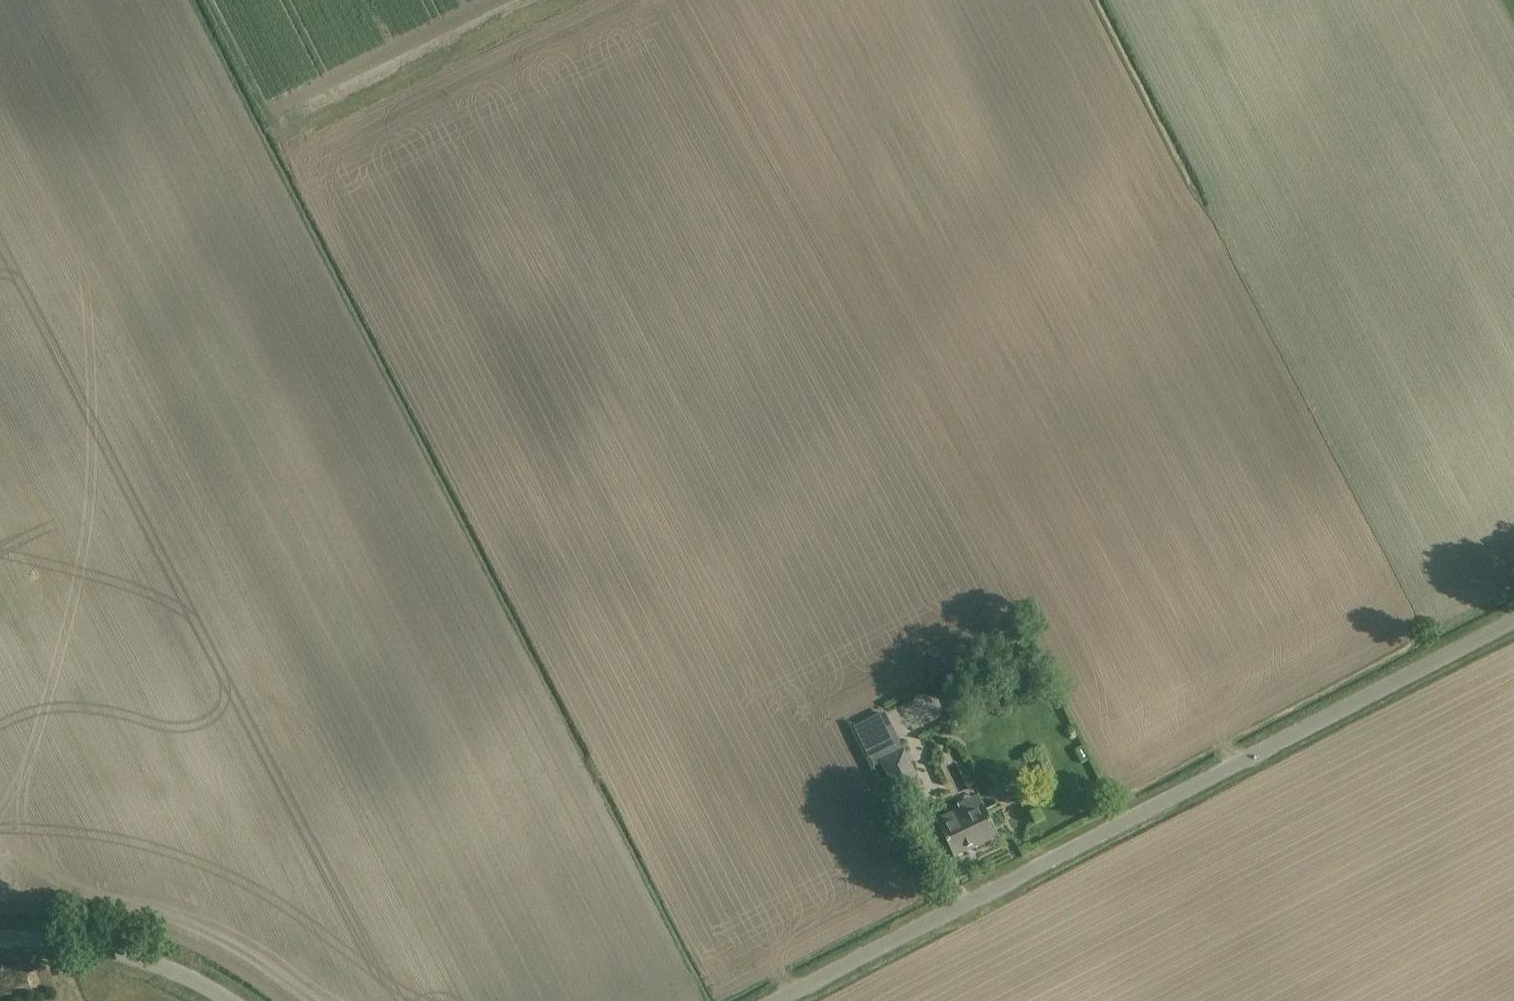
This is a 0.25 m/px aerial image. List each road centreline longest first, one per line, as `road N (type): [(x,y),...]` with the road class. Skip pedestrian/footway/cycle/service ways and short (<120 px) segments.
road 1 (unclassified): [(769,1000),(1513,619)]
road 2 (unclassified): [(222,1000),(168,965),(104,942),(0,935)]

